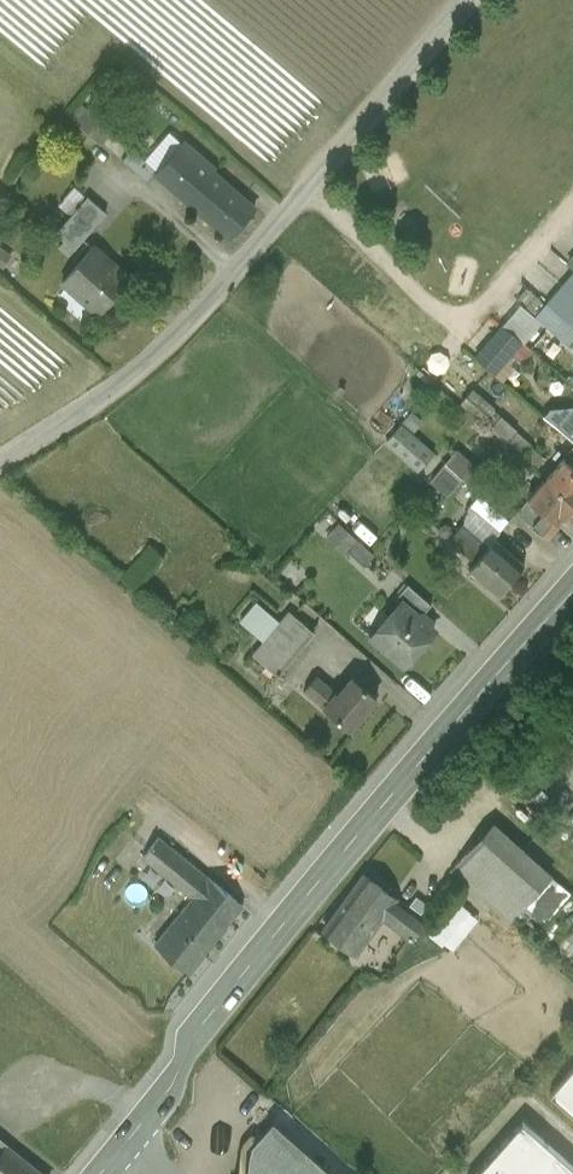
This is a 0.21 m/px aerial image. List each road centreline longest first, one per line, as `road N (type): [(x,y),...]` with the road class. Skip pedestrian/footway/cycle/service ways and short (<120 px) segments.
road 1 (unclassified): [(0,493),(152,401),(491,0)]
road 2 (secondary): [(572,625),(126,1143)]

